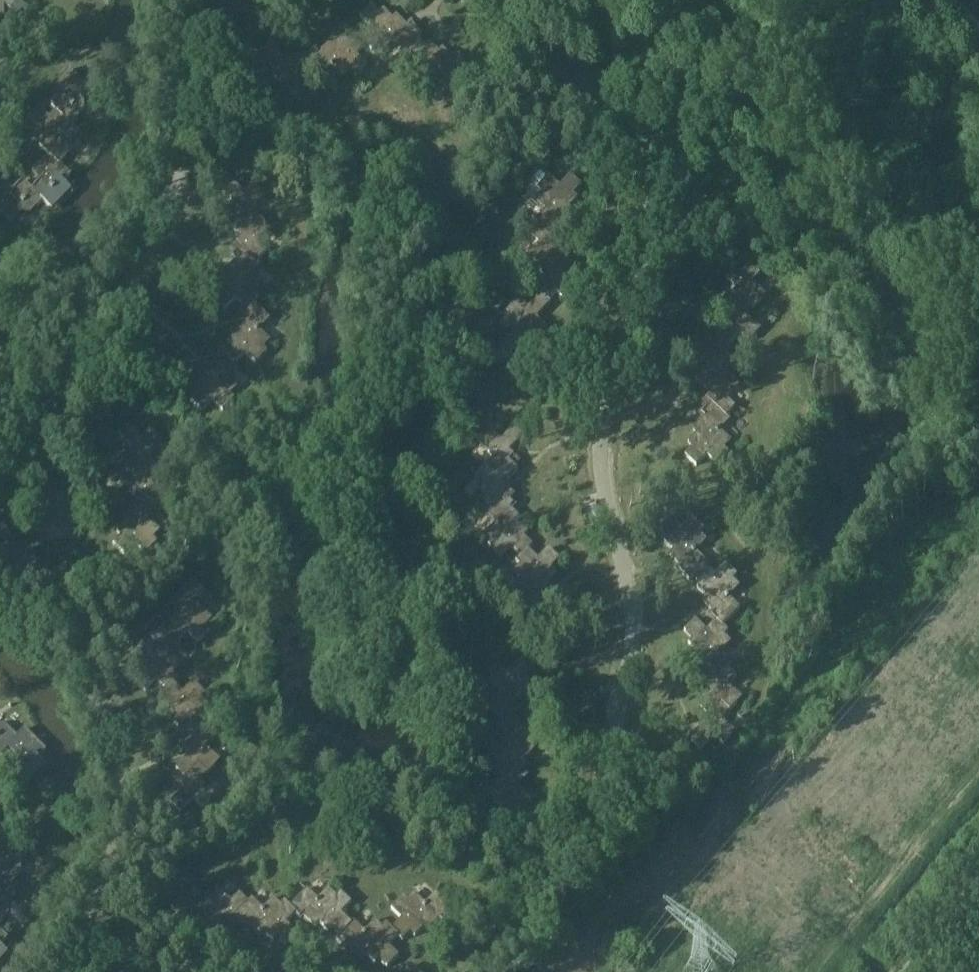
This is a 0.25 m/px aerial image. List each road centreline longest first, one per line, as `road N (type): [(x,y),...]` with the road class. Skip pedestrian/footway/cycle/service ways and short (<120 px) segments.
road 1 (residential): [(471,0),(623,153),(647,194),(647,265),(601,425),(636,631),(597,844),(493,971)]
road 2 (residential): [(0,494),(97,356),(150,243),(181,171),(199,35),(225,0)]
road 3 (residential): [(95,971),(91,928),(117,851),(120,813),(96,694),(66,616),(0,504)]
road 4 (track): [(978,876),(893,971)]

